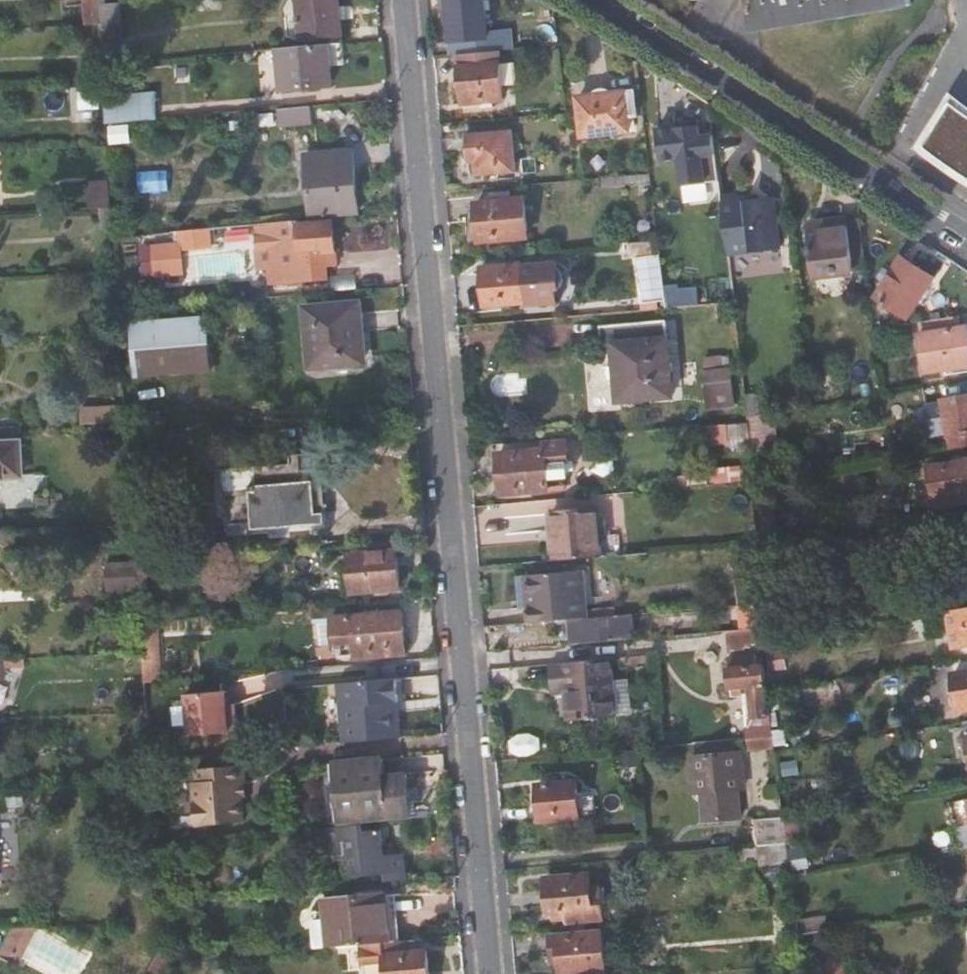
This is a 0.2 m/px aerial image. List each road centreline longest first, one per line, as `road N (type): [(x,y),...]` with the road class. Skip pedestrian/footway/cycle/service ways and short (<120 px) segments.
road 1 (residential): [(493,973),(406,0)]
road 2 (residential): [(966,238),(600,0)]

